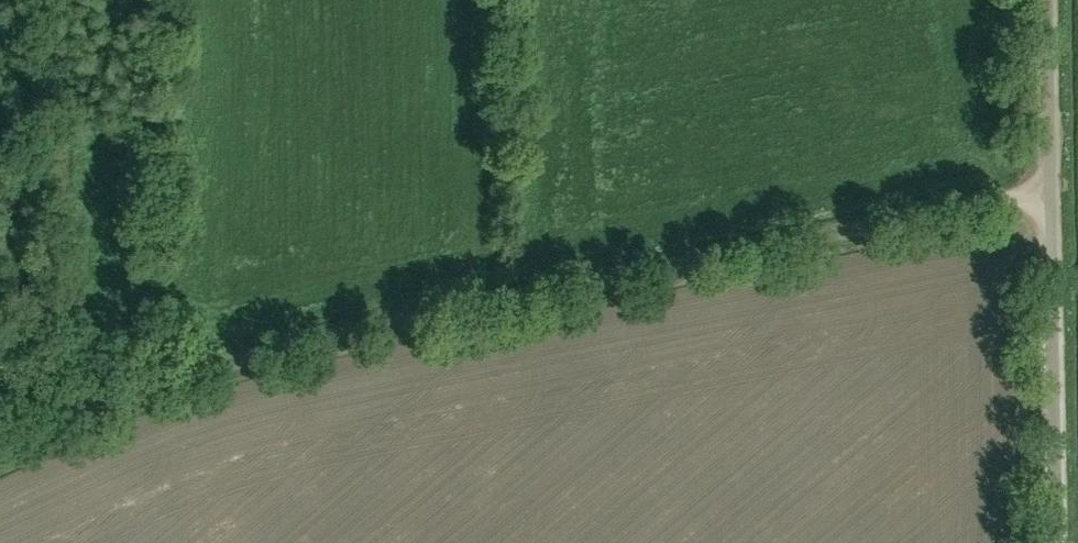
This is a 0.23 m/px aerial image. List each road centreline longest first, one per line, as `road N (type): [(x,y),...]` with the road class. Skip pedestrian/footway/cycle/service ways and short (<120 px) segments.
road 1 (unclassified): [(0,453),(231,363),(847,229),(1051,196)]
road 2 (unclassified): [(1055,542),(1051,196)]
road 3 (unclassified): [(1051,196),(1047,0)]

